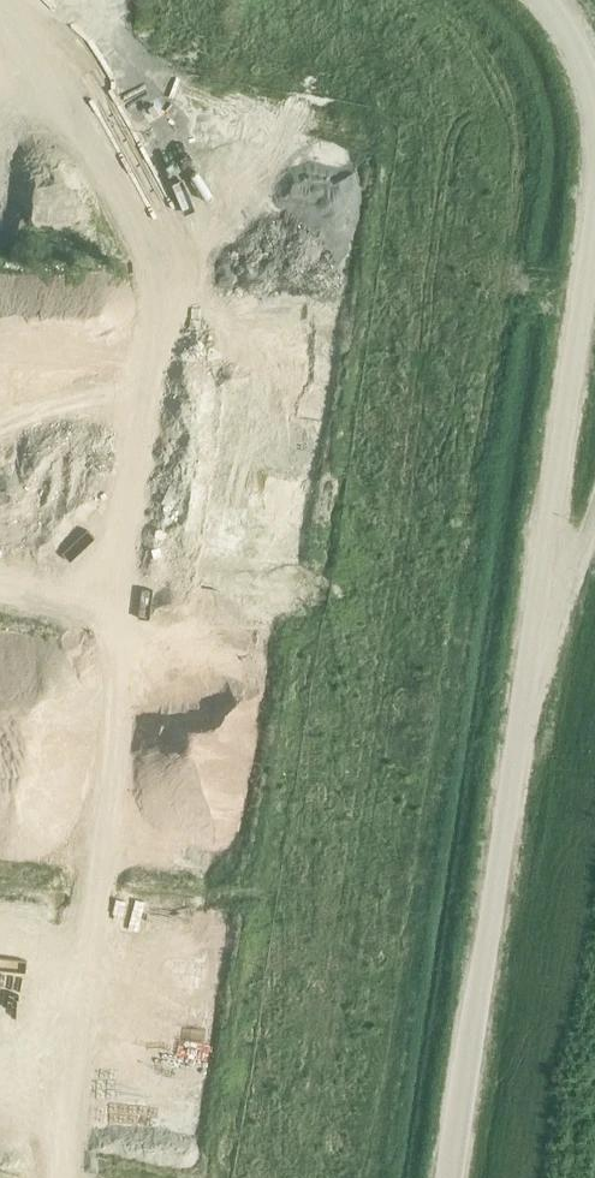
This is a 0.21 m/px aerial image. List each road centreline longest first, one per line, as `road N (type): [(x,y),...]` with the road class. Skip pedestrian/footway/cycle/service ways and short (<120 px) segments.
road 1 (track): [(0,65),(122,123),(133,273),(157,367),(54,1177)]
road 2 (unclassified): [(449,1177),(538,624)]
road 3 (unclassified): [(538,624),(594,186)]
road 4 (unclassified): [(594,136),(587,79),(563,22),(541,0)]
road 5 (unclassified): [(538,624),(594,499)]
road 6 (track): [(0,577),(128,591)]

